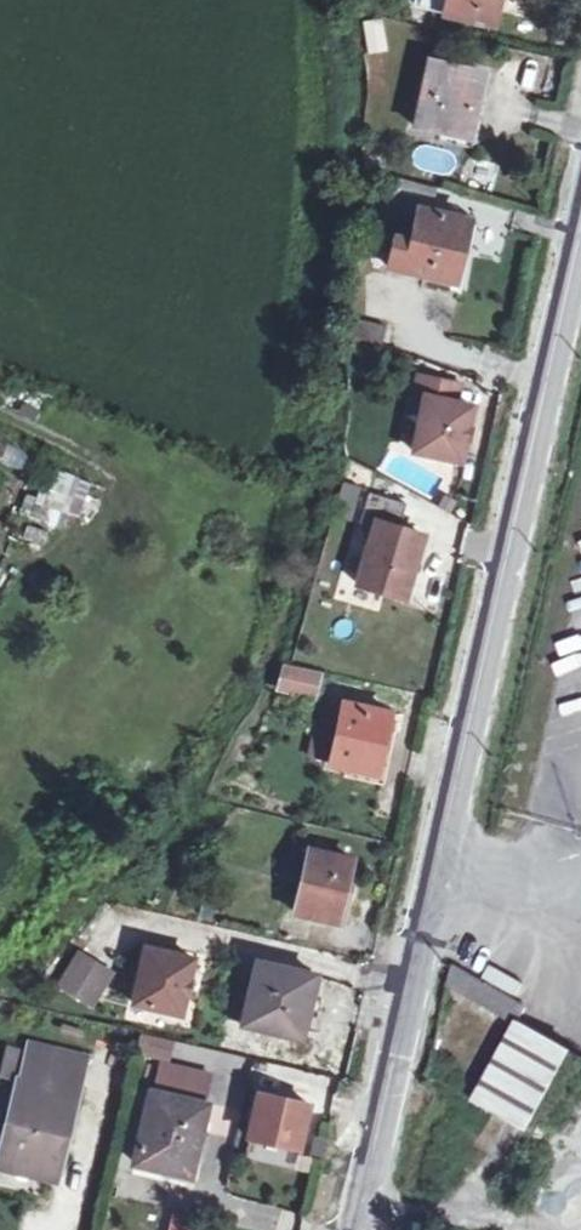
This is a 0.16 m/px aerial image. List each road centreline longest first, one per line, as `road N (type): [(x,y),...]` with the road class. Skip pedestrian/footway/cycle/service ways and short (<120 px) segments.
road 1 (primary): [(357,1229),(580,243)]

